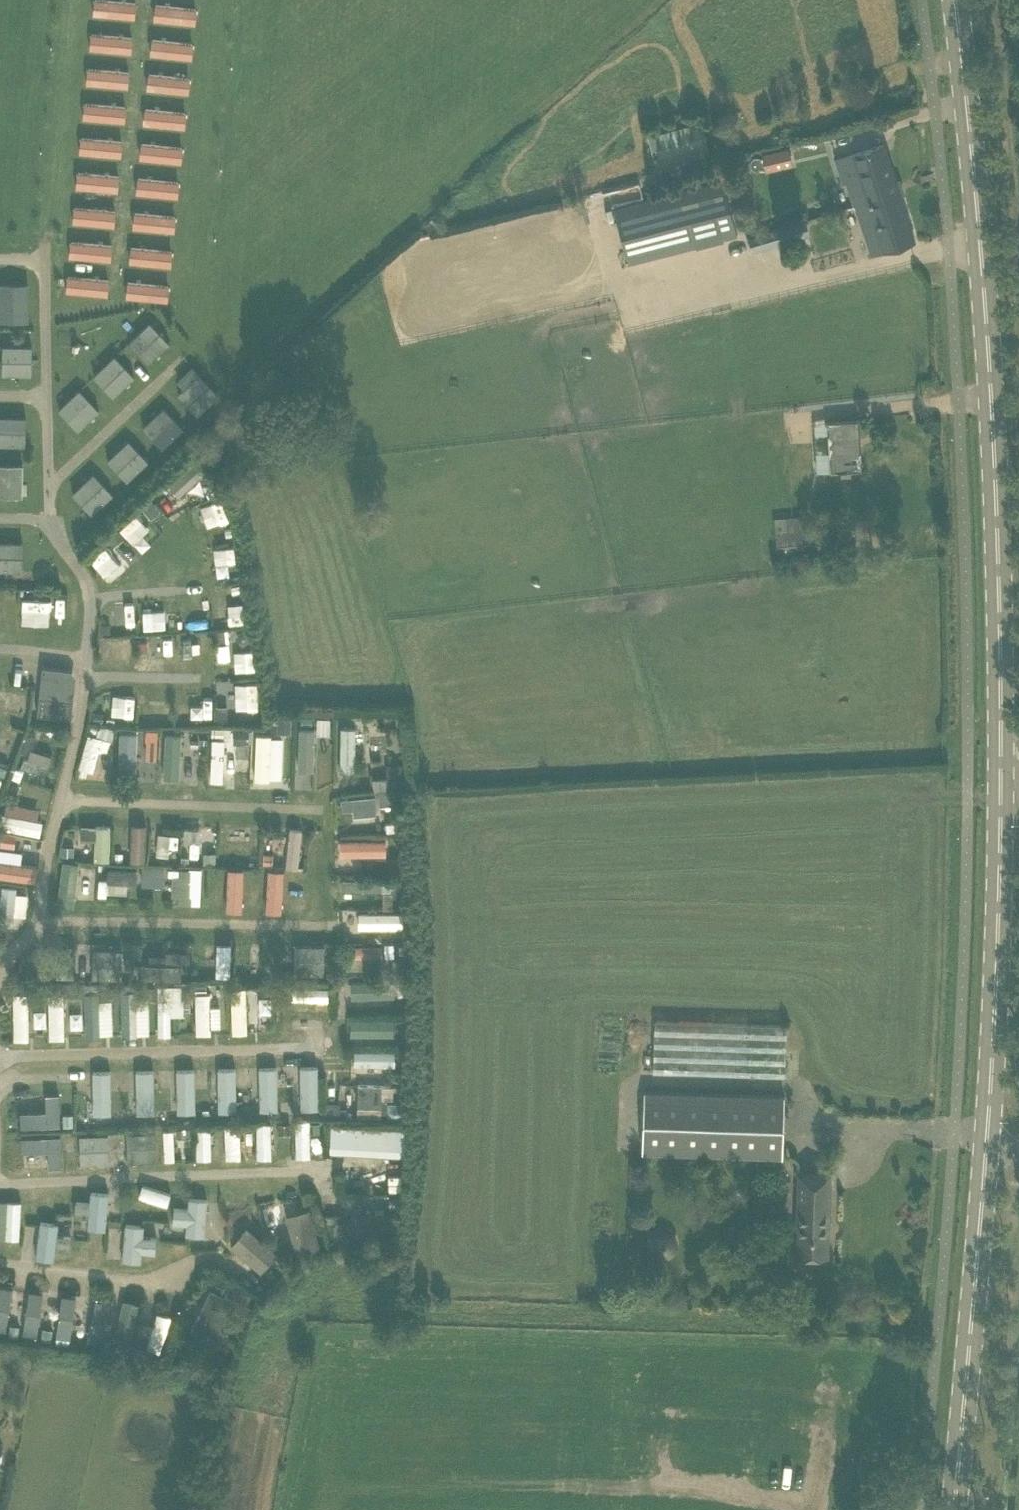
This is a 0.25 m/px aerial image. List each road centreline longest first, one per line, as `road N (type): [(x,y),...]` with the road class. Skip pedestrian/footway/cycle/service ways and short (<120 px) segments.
road 1 (secondary): [(951,1509),(983,1147),(998,851),(989,402),(952,0)]

